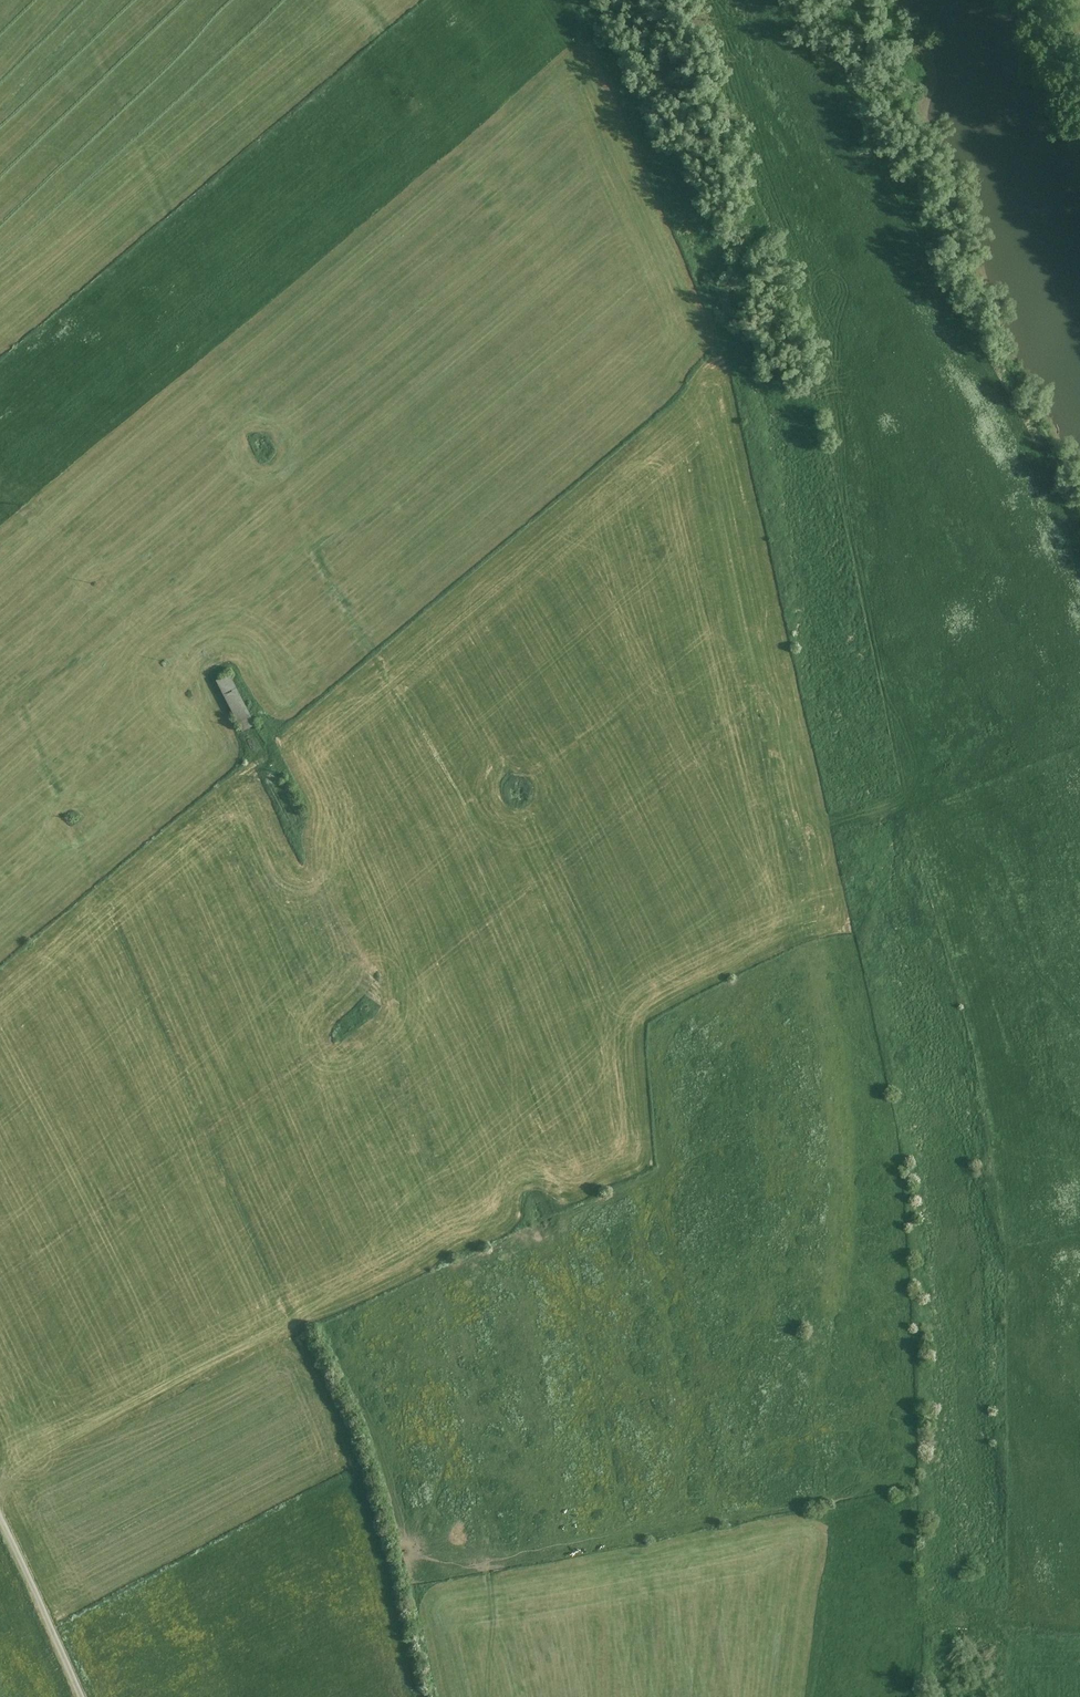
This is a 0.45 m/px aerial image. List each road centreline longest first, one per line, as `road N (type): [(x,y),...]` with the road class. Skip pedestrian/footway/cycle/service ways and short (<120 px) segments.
road 1 (track): [(0,1521),(80,1696)]

